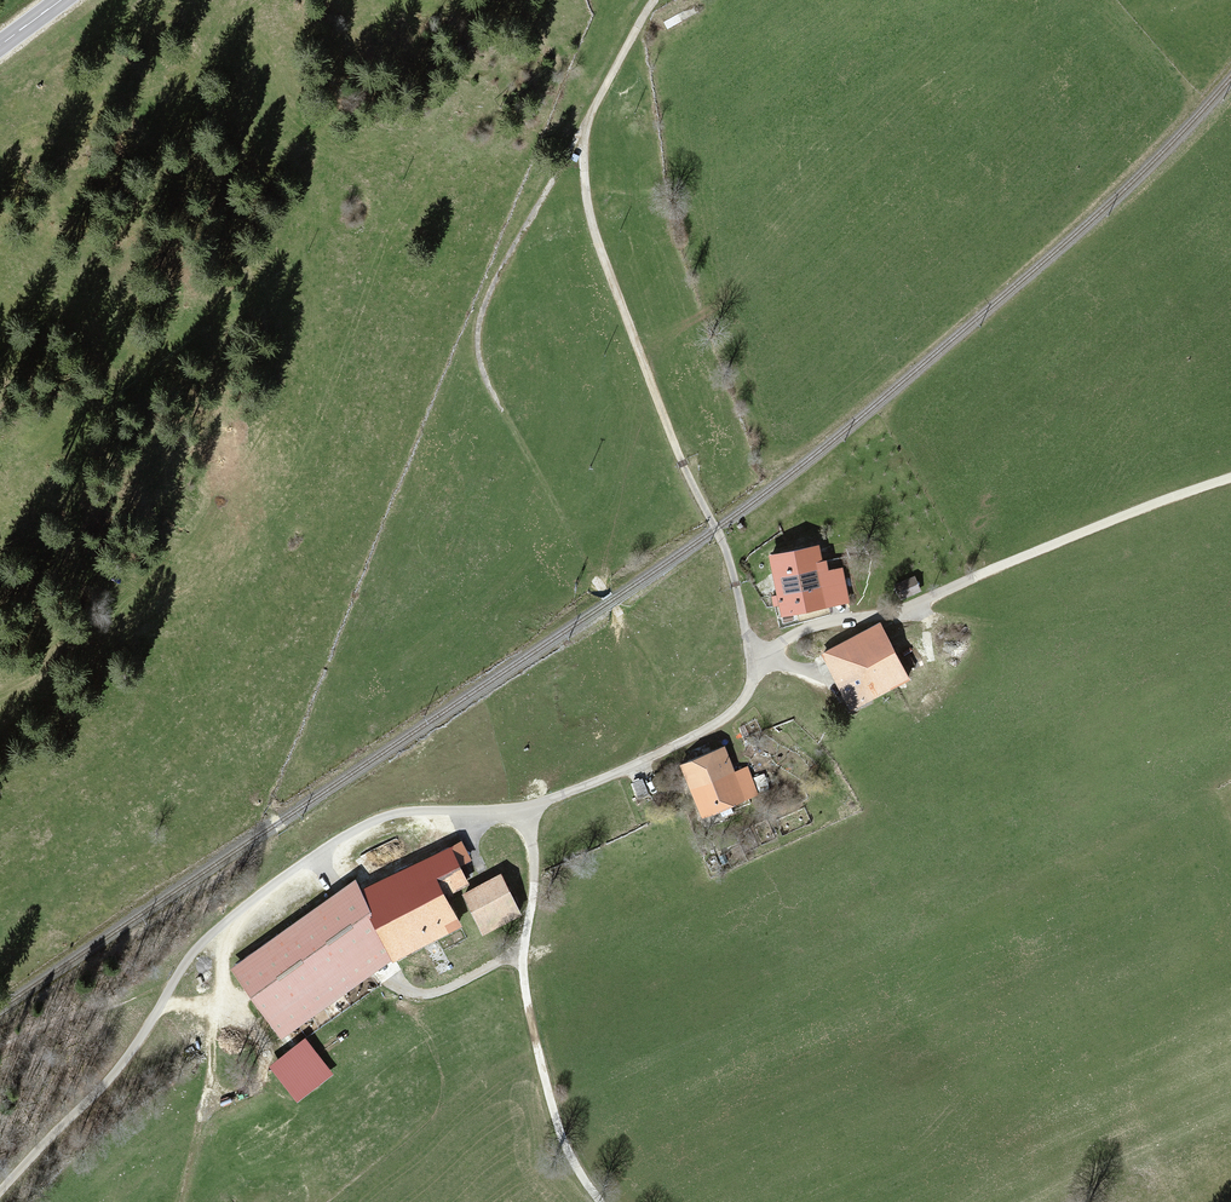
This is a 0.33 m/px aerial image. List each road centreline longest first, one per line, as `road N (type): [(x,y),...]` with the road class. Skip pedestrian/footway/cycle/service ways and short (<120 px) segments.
road 1 (unclassified): [(0,1198),(134,1053),(174,981),(236,917),(357,836),(397,821),(526,812),(718,729),(745,709),(757,651)]
road 2 (unclassified): [(757,651),(727,555),(588,217),(582,132),(653,0)]
road 3 (track): [(598,591),(497,408),(479,332),(582,132)]
road 4 (unclassified): [(757,651),(960,590),(1118,515),(1230,481)]
road 5 (track): [(526,812),(538,865),(525,966),(533,1021),(560,1139),(601,1201)]
road 6 (track): [(183,1201),(236,917)]

